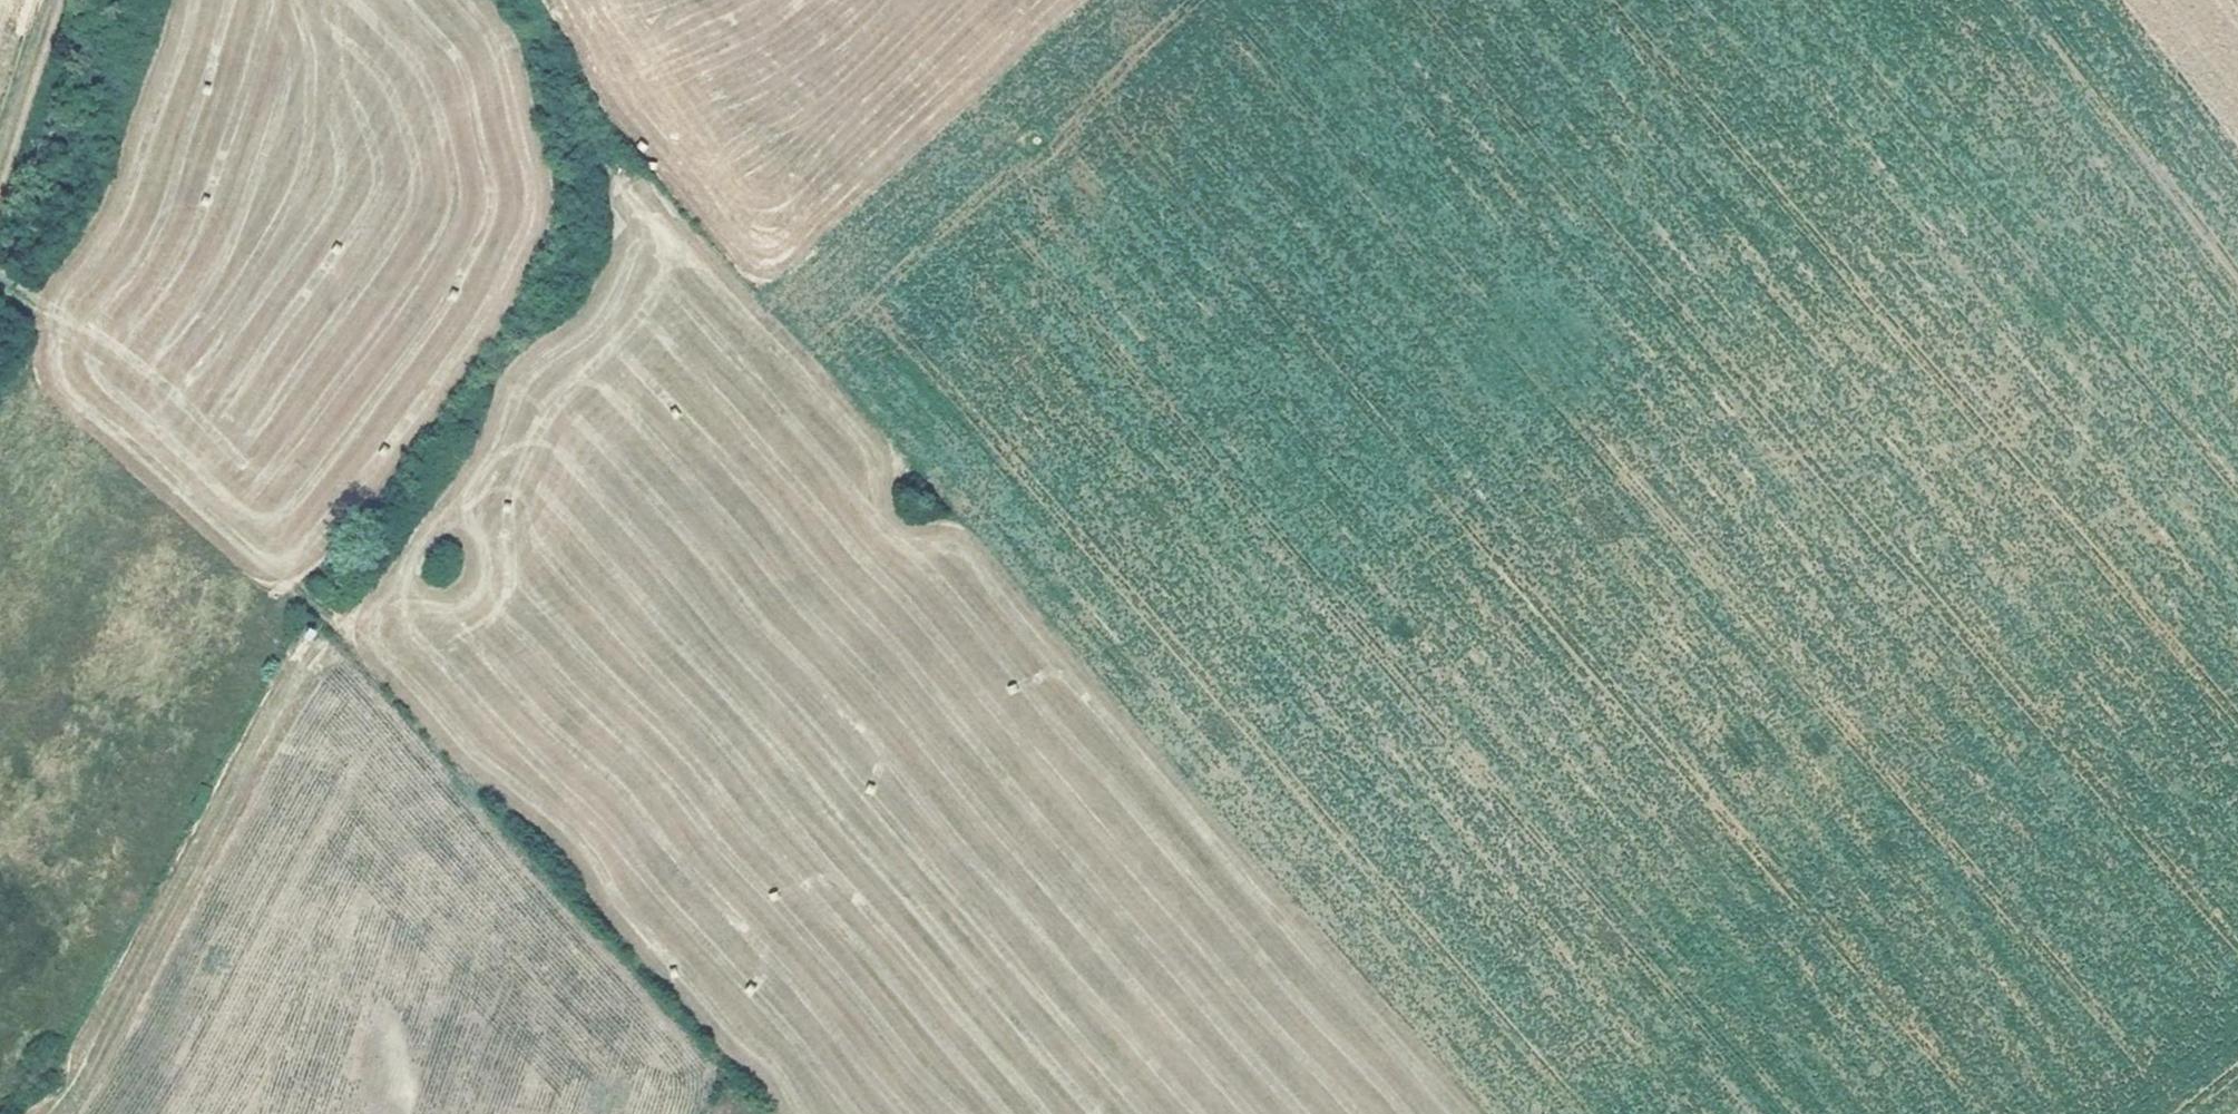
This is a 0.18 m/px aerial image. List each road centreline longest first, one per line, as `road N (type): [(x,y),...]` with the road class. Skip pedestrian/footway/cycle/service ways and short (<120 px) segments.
road 1 (track): [(0,150),(50,0)]

